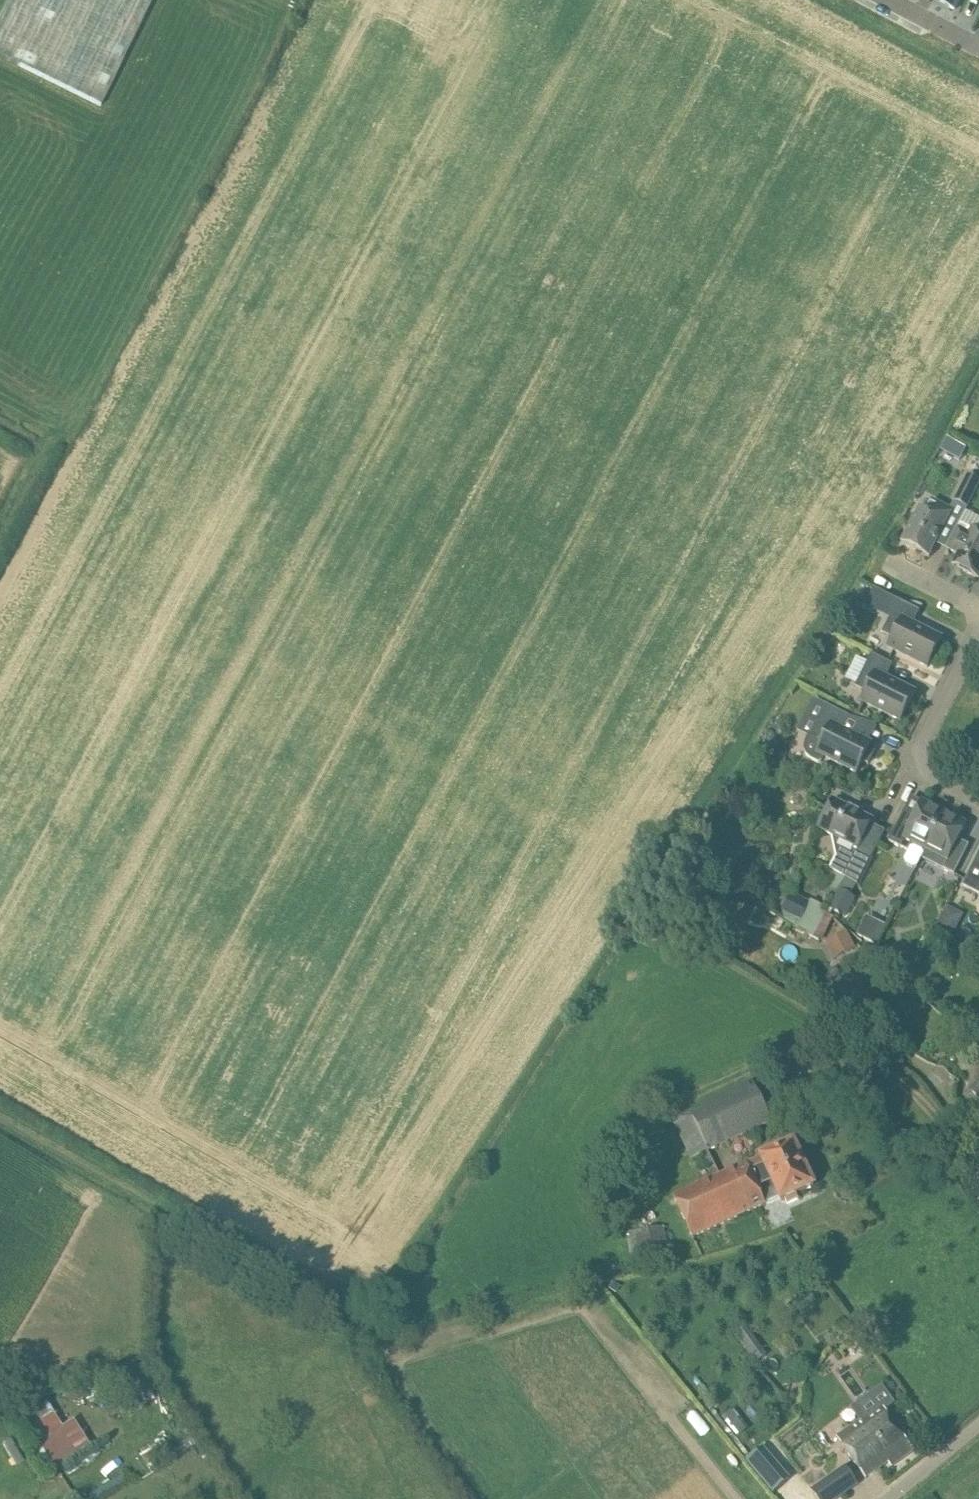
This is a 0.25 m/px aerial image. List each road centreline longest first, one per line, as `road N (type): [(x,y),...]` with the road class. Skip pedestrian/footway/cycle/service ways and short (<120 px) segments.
road 1 (residential): [(913,767),(978,638)]
road 2 (residential): [(876,1498),(978,1419)]

